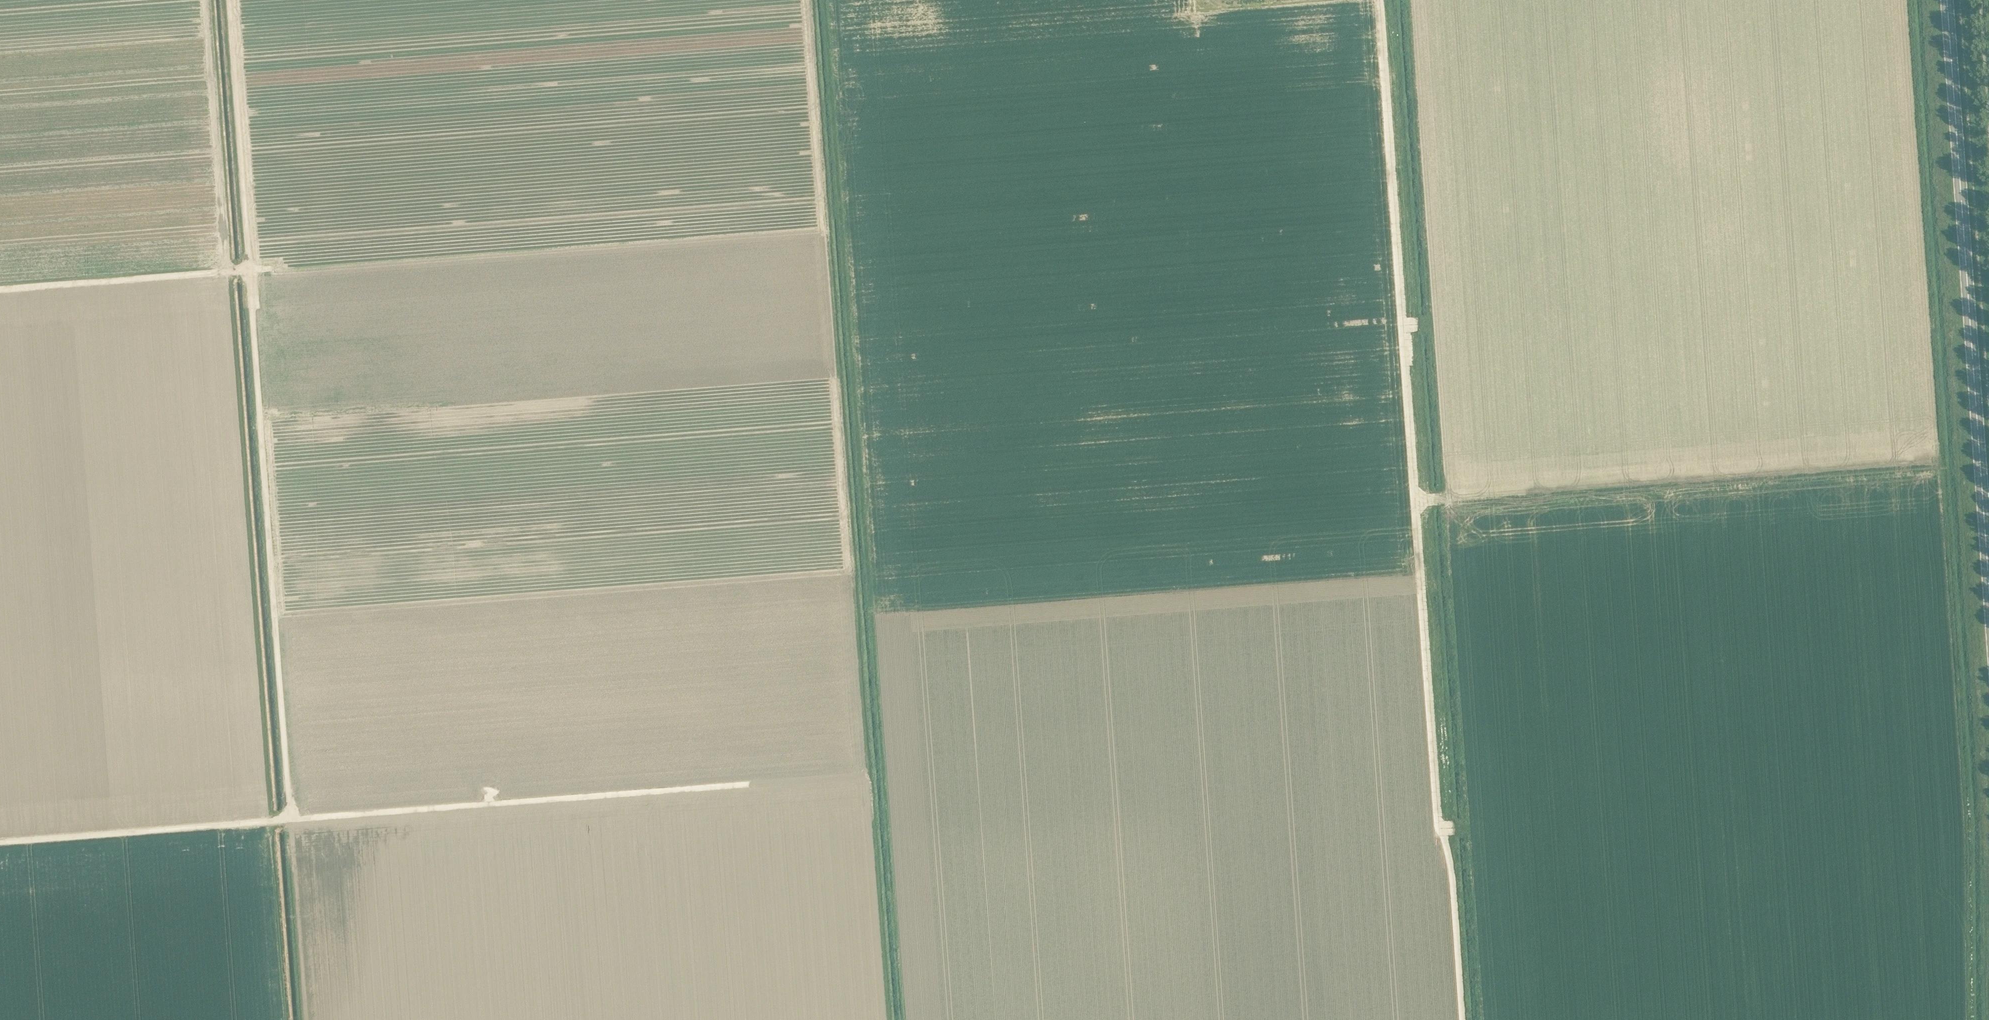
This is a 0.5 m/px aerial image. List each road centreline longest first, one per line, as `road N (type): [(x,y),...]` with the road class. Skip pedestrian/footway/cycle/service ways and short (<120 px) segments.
road 1 (secondary): [(1988,595),(1947,0)]

